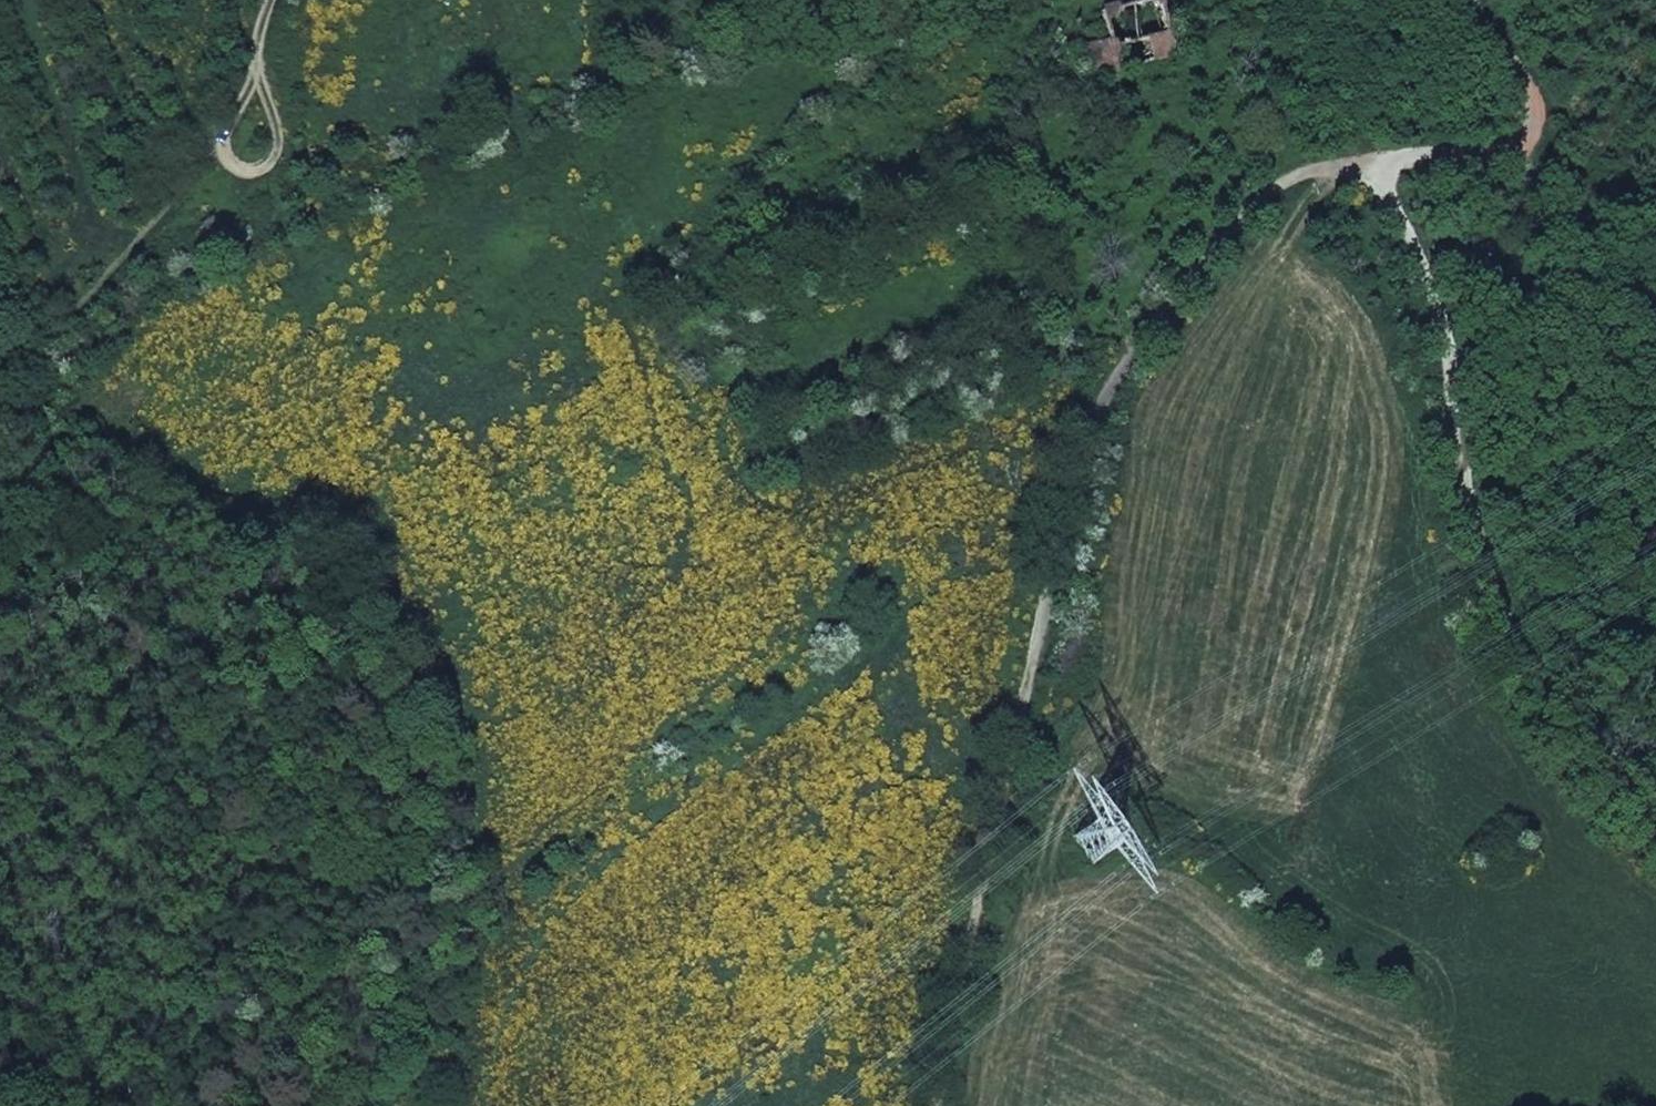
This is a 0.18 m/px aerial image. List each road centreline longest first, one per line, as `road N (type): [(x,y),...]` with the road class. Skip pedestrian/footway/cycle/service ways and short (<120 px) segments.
road 1 (track): [(940,1105),(1043,606),(1089,437),(1129,350),(1253,202),(1308,172),(1380,161),(1495,160),(1526,149),(1534,127),(1529,90),(1467,0)]
road 2 (track): [(1655,799),(1566,717),(1469,516),(1430,291),(1380,161)]

